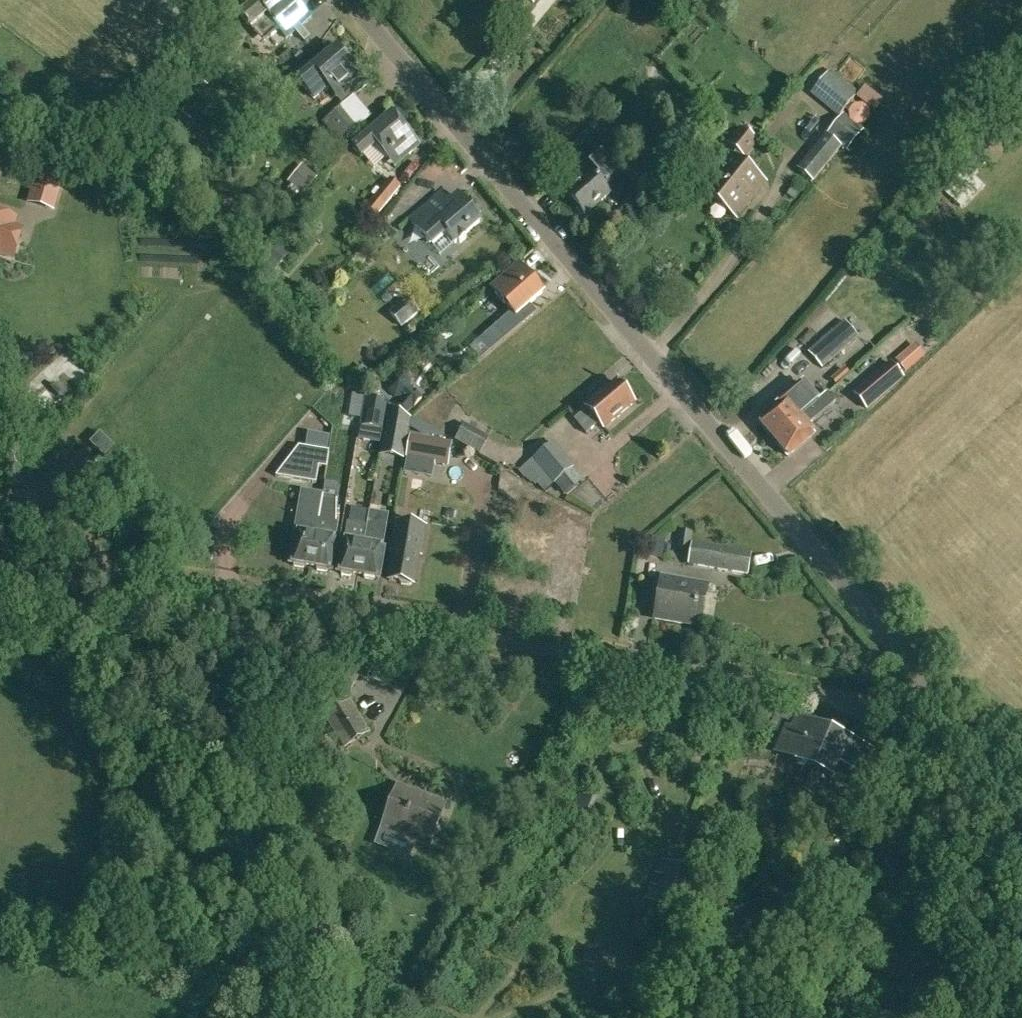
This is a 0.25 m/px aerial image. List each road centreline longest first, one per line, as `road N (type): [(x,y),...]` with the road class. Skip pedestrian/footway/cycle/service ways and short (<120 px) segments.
road 1 (residential): [(937,698),(909,708),(149,581),(88,548),(34,490)]
road 2 (tertiary): [(937,698),(350,0)]
road 3 (tertiary): [(1021,869),(972,742),(937,698)]

